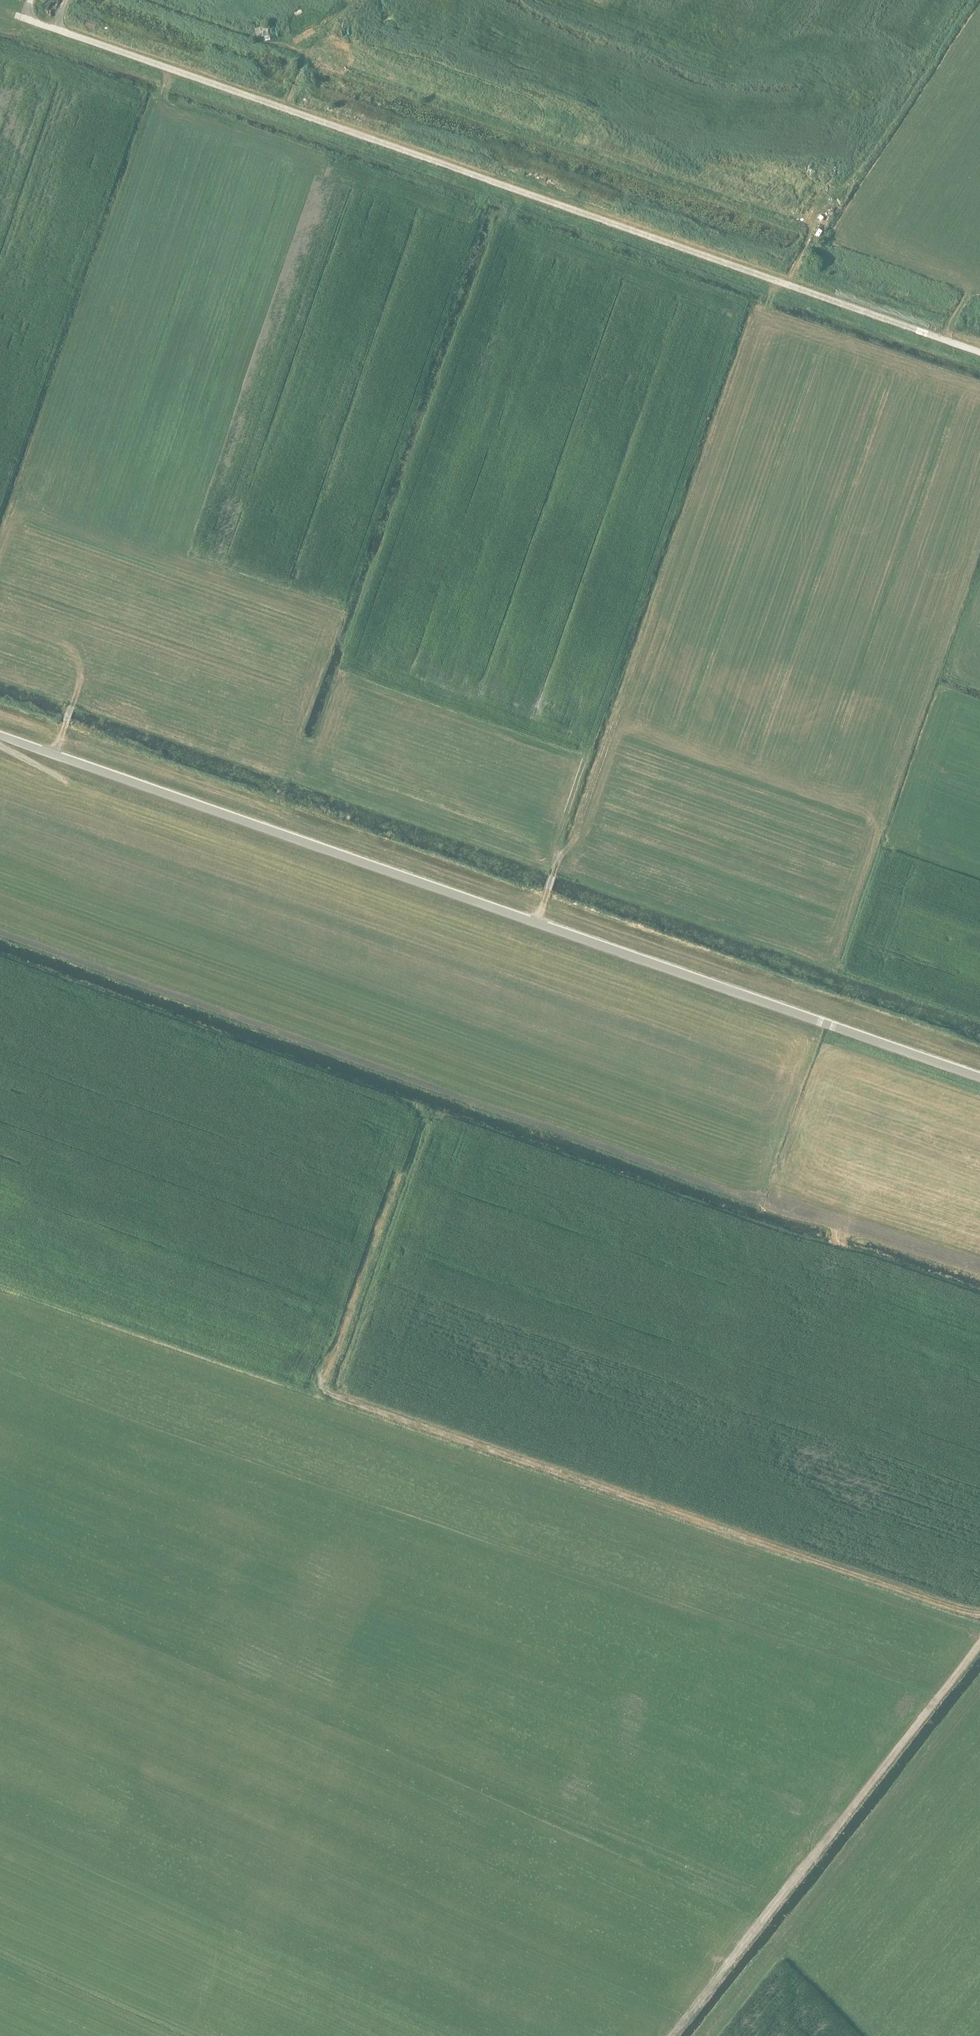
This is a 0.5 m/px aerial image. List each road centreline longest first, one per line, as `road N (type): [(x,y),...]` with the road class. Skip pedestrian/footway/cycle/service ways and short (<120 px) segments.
road 1 (unclassified): [(979,1076),(0,735)]

